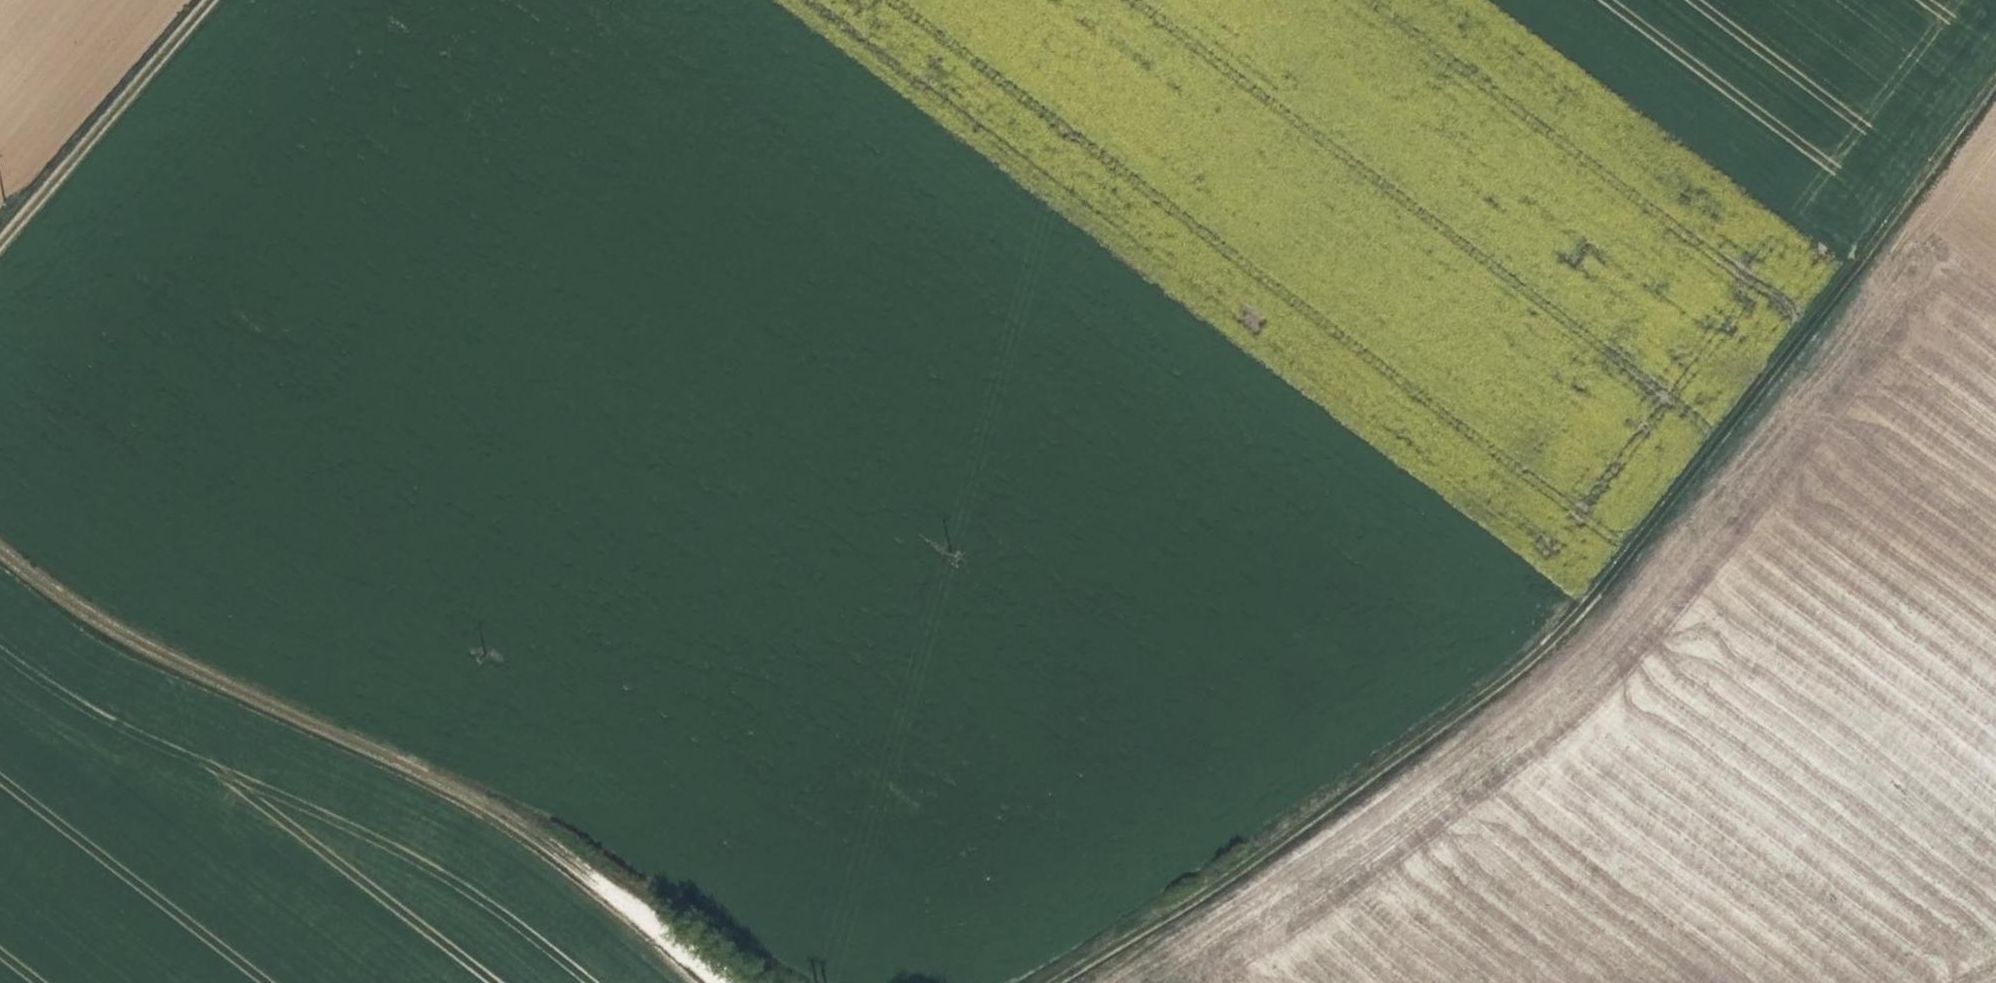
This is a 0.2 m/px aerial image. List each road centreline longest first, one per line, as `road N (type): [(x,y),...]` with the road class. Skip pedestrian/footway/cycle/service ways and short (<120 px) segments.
road 1 (track): [(1995,75),(1610,581),(1525,674),(1047,982)]
road 2 (track): [(0,520),(189,645),(553,833),(726,982)]
road 3 (track): [(0,244),(210,0)]

